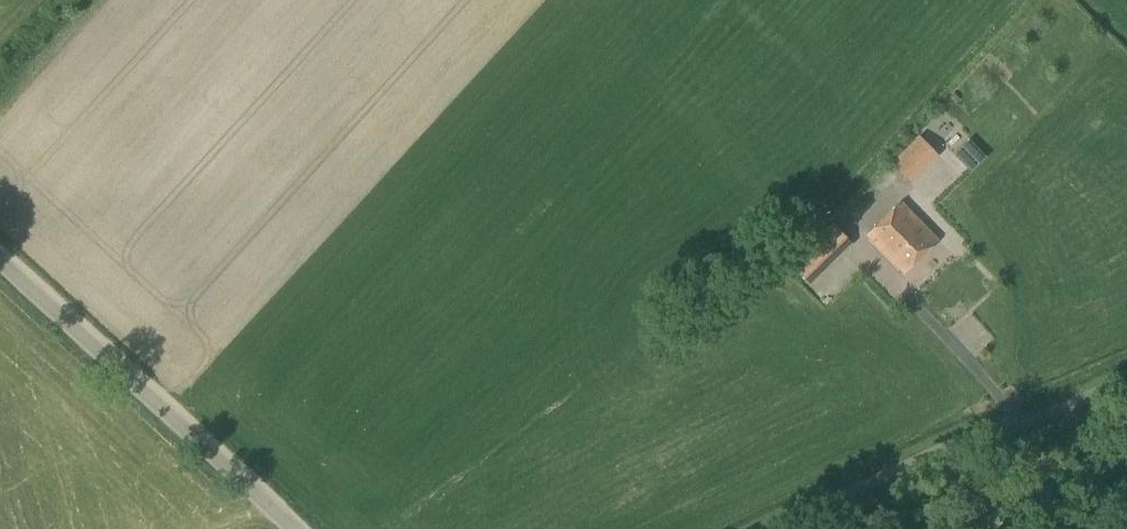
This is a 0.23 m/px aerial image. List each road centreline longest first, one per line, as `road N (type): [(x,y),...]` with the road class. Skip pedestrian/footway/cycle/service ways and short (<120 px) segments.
road 1 (unclassified): [(289,528),(0,264)]
road 2 (tertiary): [(977,528),(1126,465)]

